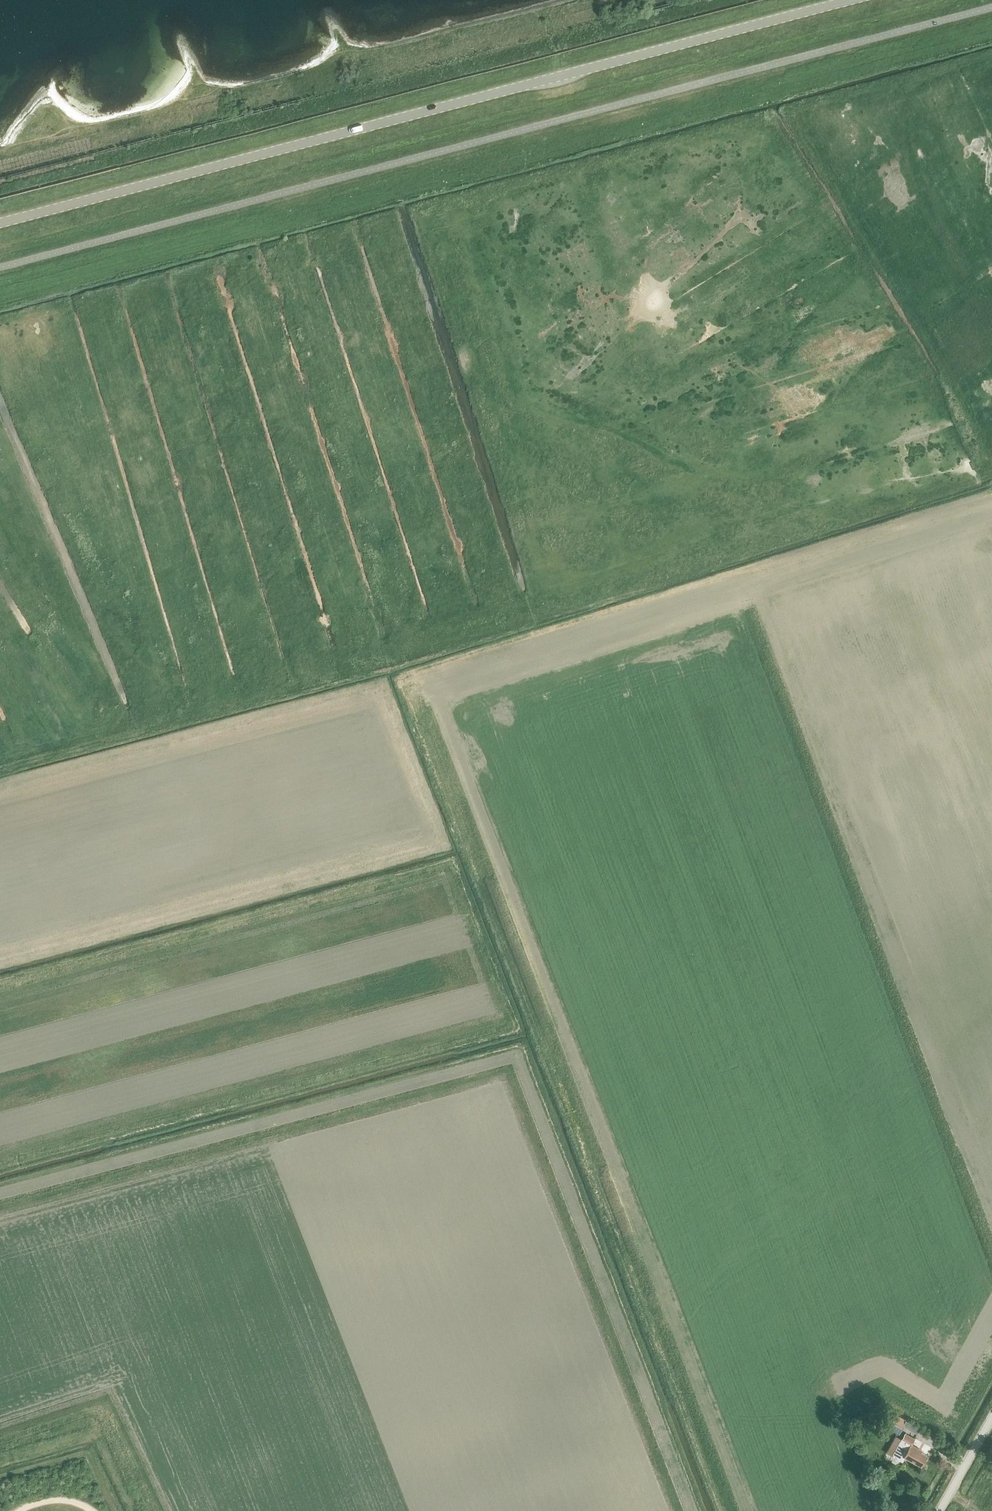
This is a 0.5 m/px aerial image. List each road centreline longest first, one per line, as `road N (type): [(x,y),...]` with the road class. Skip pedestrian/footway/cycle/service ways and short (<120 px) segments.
road 1 (tertiary): [(0,223),(847,0)]

